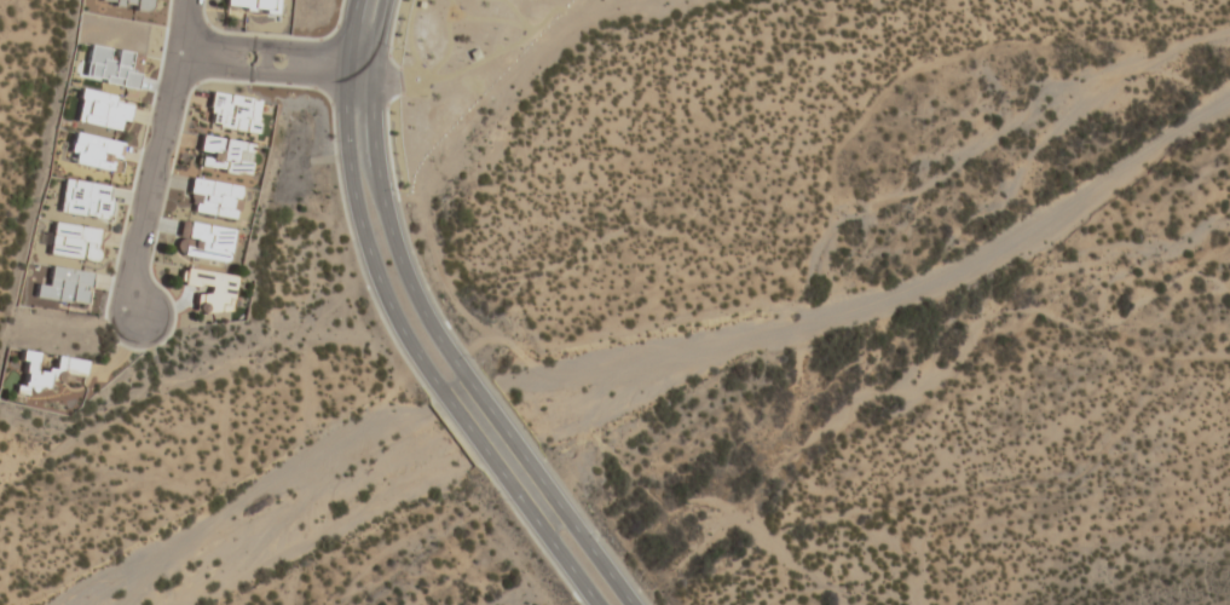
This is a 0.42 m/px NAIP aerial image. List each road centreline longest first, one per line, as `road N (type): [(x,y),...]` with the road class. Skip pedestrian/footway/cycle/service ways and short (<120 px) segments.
road 1 (tertiary): [(356,0),(341,70),(351,179),(382,294),(437,382)]
road 2 (tertiary): [(464,368),(410,281),(380,175),(373,125),(387,0)]
road 3 (residential): [(142,319),(131,289),(190,0)]
road 4 (residential): [(184,54),(375,75)]
road 5 (tertiary): [(634,604),(524,450)]
road 6 (tertiary): [(495,463),(595,604)]

